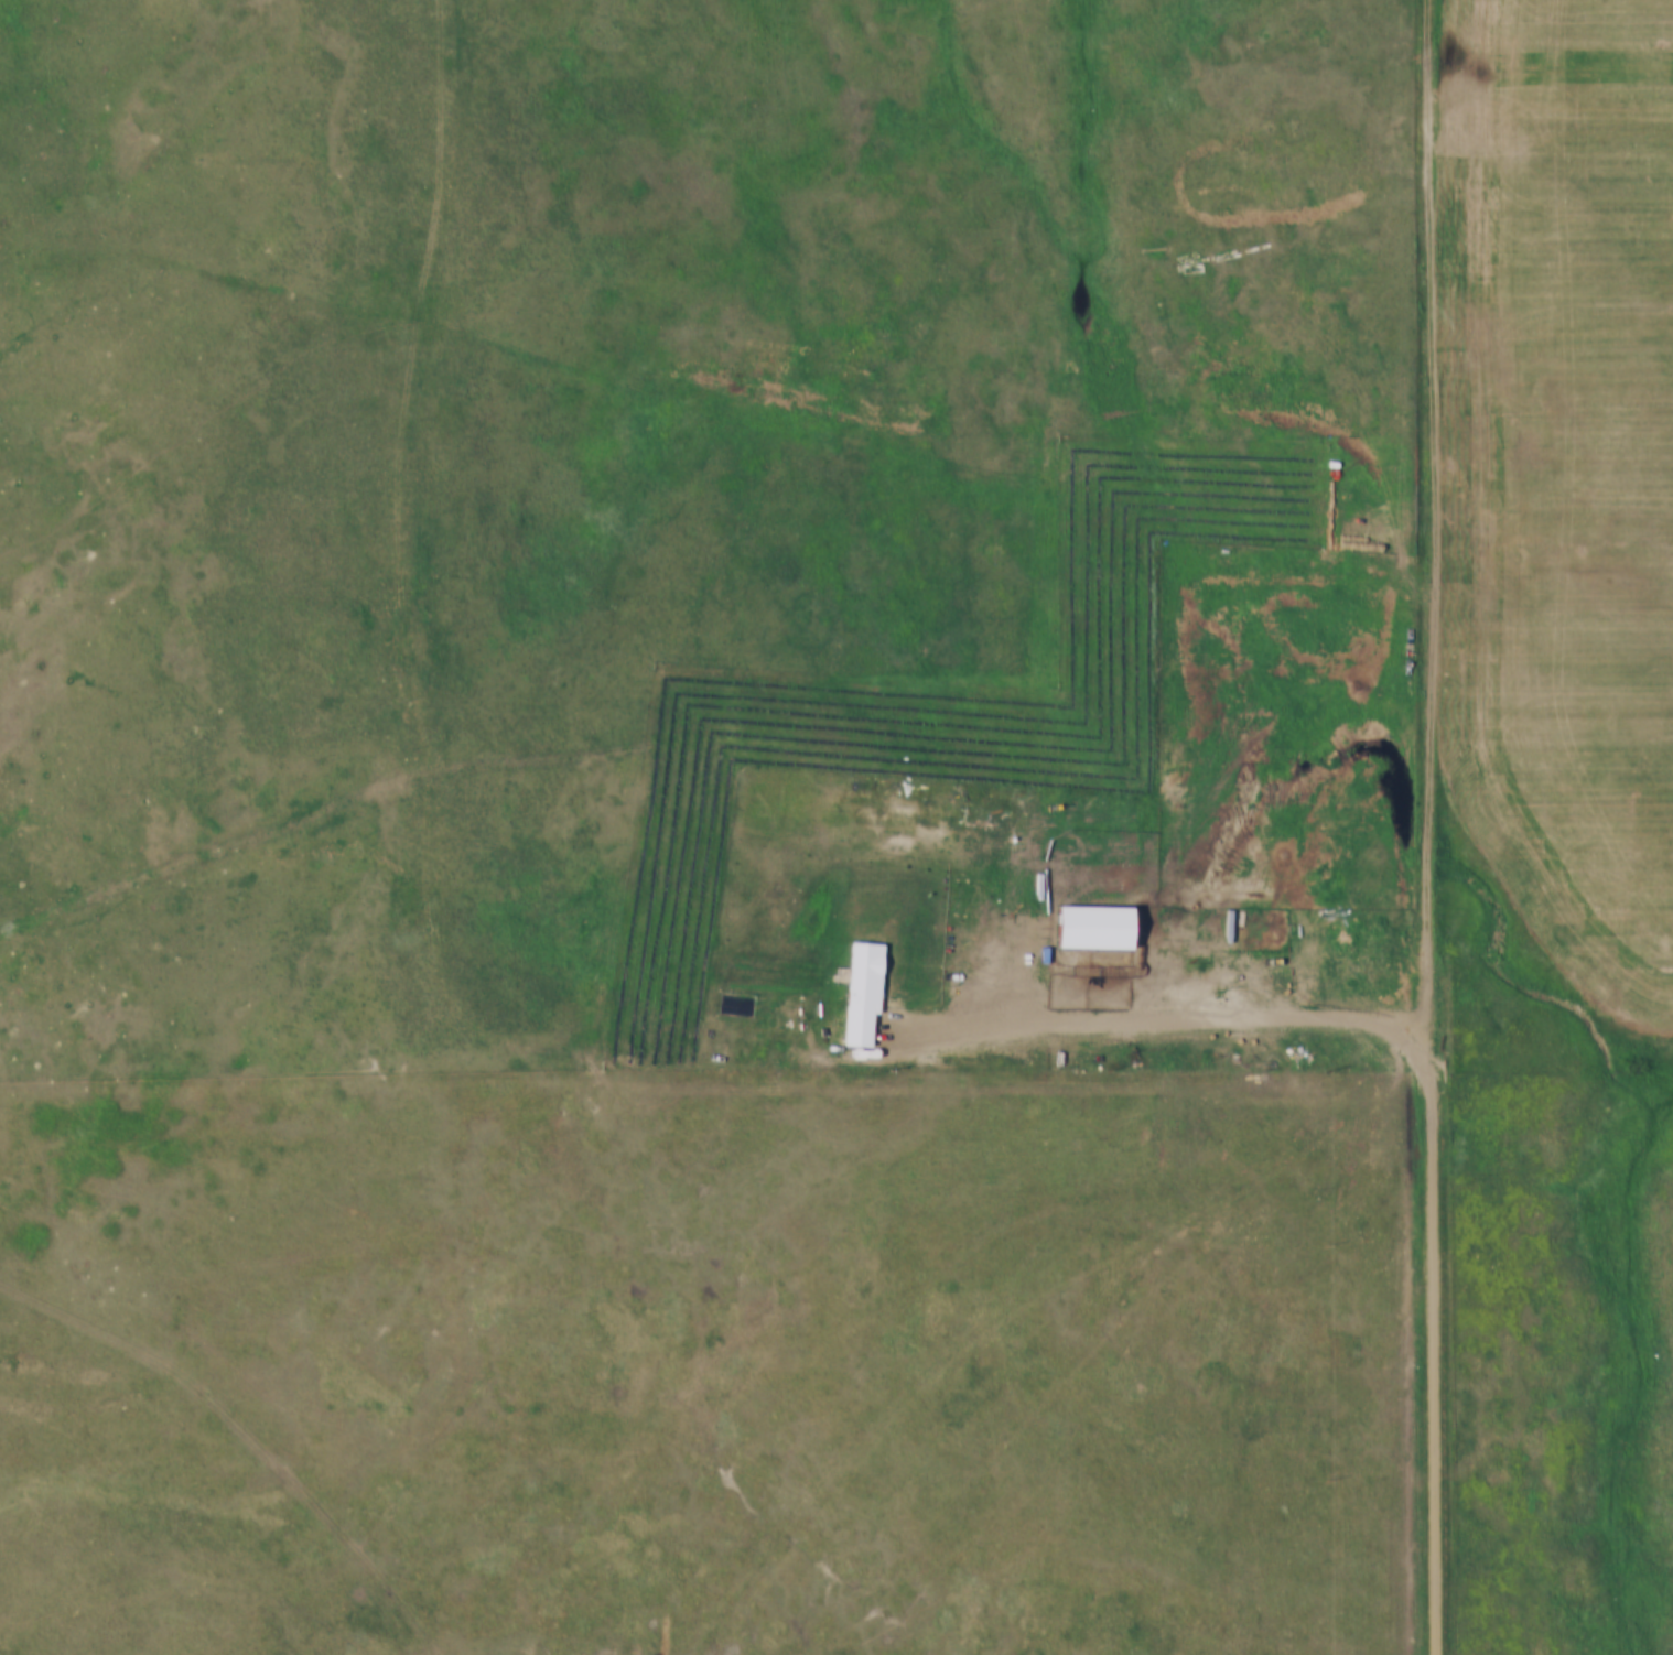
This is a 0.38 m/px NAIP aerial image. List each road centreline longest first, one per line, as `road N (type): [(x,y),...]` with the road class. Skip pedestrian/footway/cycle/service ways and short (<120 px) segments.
road 1 (track): [(1672,1067),(0,1075)]
road 2 (track): [(1434,0),(1432,1028)]
road 3 (track): [(439,1654),(360,1553),(209,1395),(91,1322),(0,1281)]

